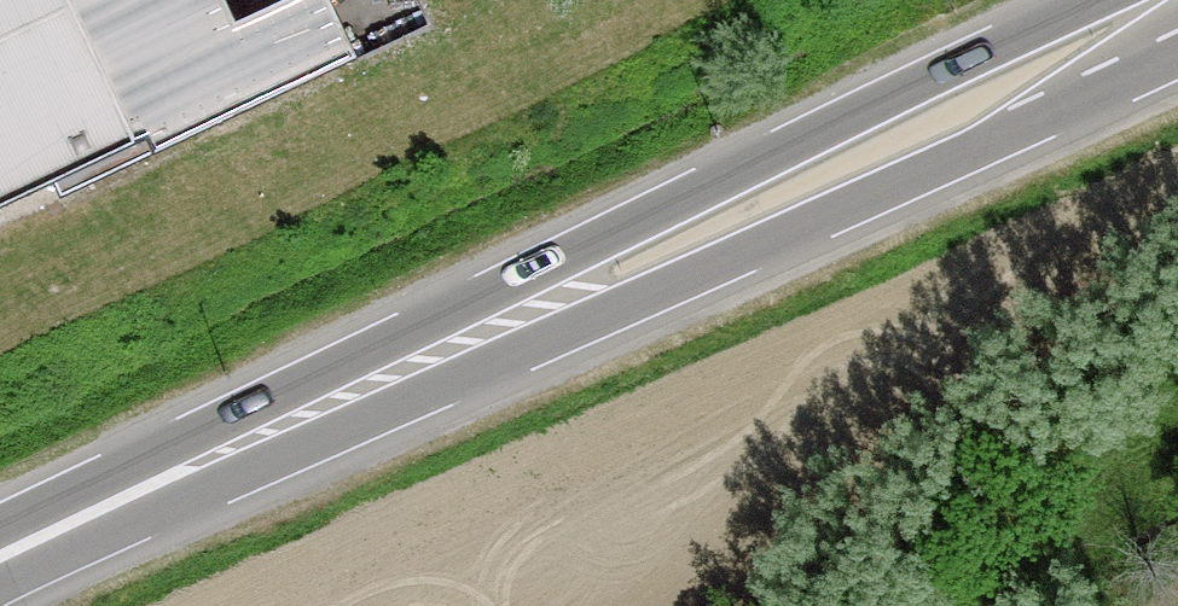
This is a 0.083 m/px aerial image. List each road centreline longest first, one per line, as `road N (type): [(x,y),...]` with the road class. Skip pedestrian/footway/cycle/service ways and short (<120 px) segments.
road 1 (primary): [(262,434),(636,302),(1177,52)]
road 2 (primary): [(1099,0),(605,235),(262,434)]
road 3 (primary): [(0,557),(262,434)]

